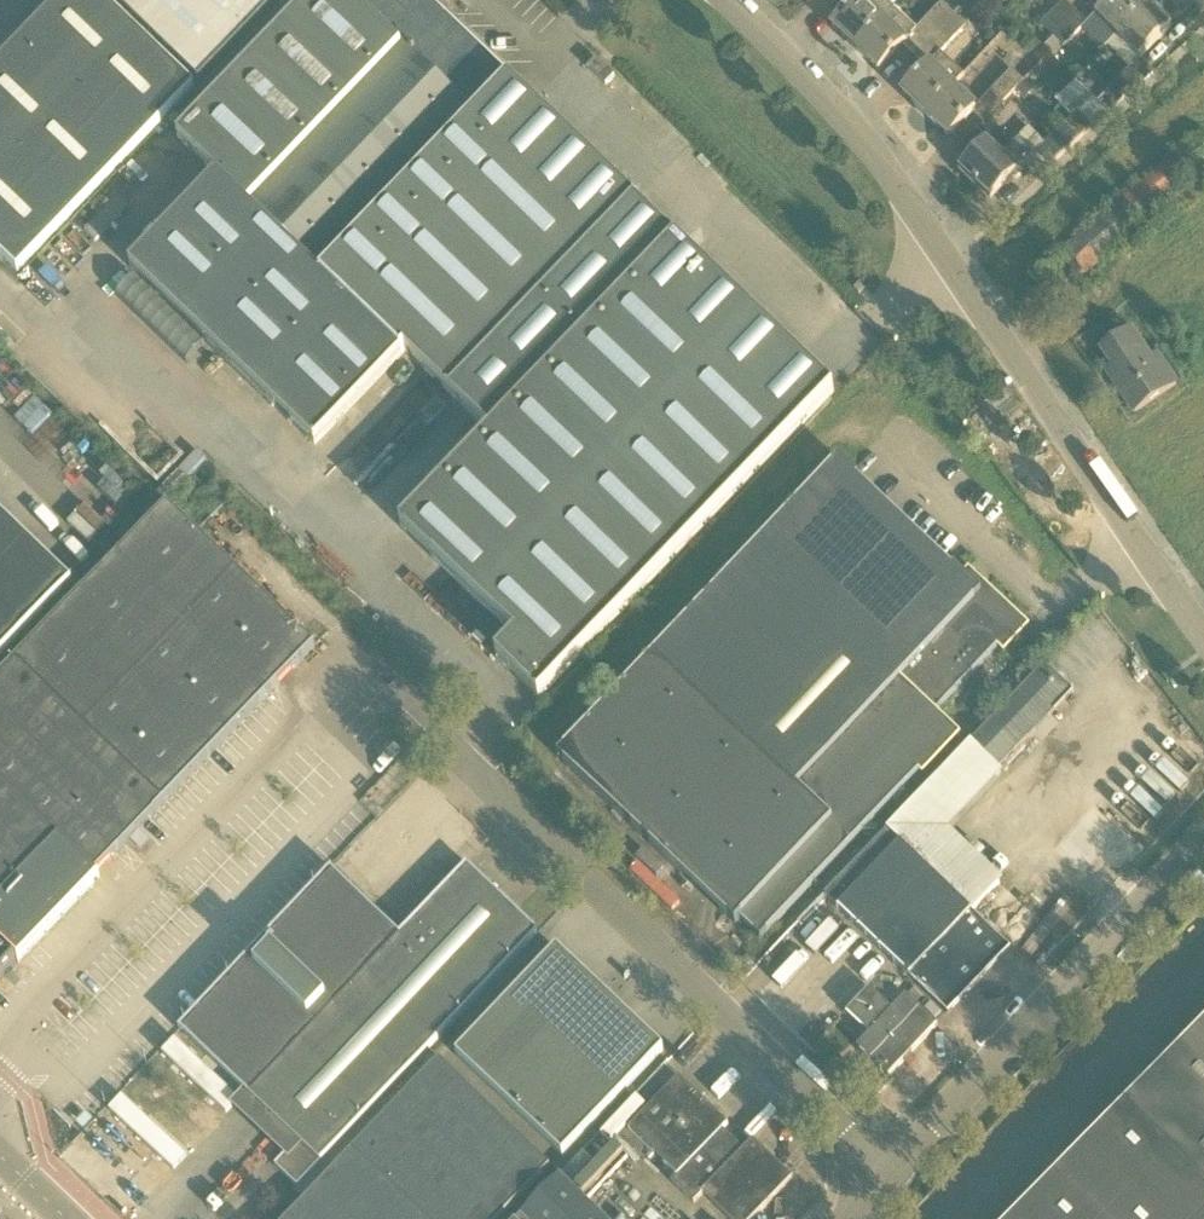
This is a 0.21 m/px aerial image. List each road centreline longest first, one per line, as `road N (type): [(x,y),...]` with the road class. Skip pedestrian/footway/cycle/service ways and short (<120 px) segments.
road 1 (residential): [(1203,639),(956,277),(821,99),(718,0)]
road 2 (residential): [(892,1184),(439,730)]
road 3 (residential): [(892,1184),(1203,848)]

